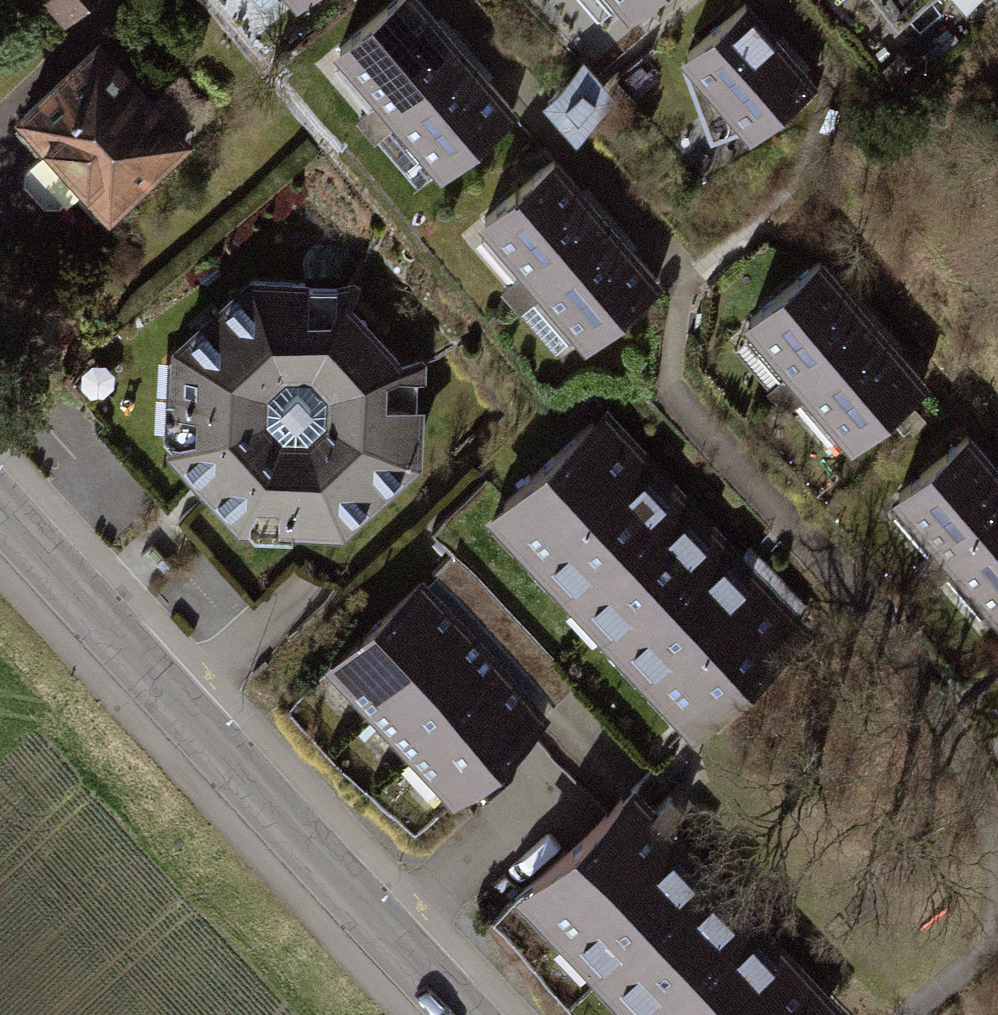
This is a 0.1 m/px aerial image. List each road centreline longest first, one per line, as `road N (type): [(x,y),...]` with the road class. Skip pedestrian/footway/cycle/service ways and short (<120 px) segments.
road 1 (tertiary): [(0,513),(465,1014)]

